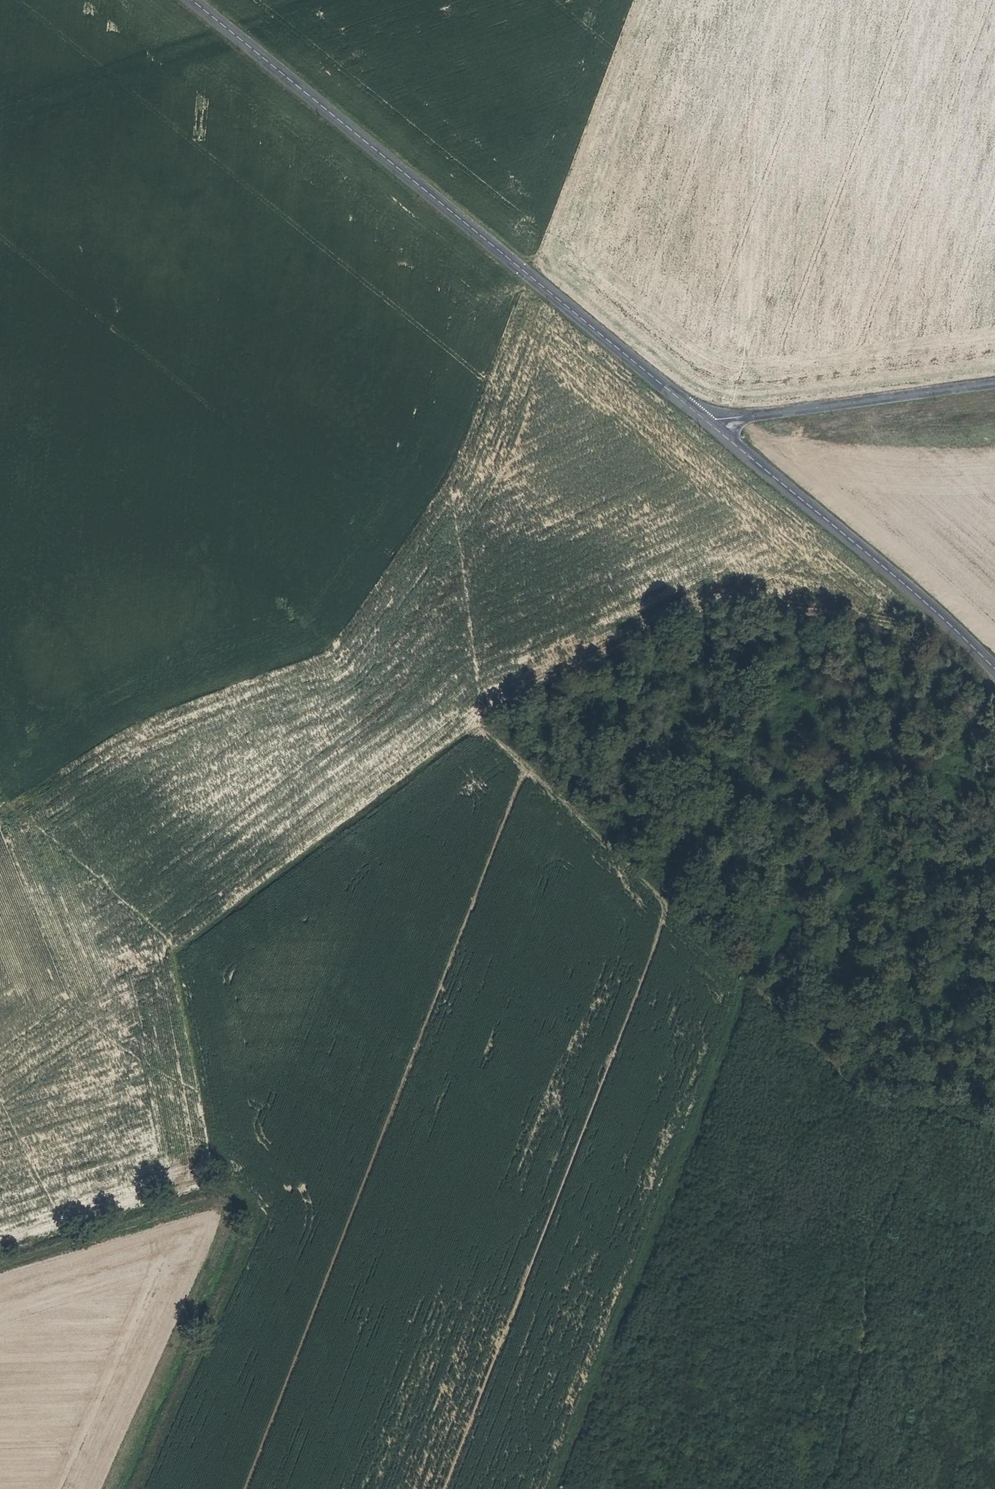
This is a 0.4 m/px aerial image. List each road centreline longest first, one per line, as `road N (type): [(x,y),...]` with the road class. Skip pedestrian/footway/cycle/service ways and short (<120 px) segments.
road 1 (tertiary): [(707,422),(188,0)]
road 2 (tertiary): [(994,675),(707,422)]
road 3 (tertiary): [(994,384),(707,422)]

